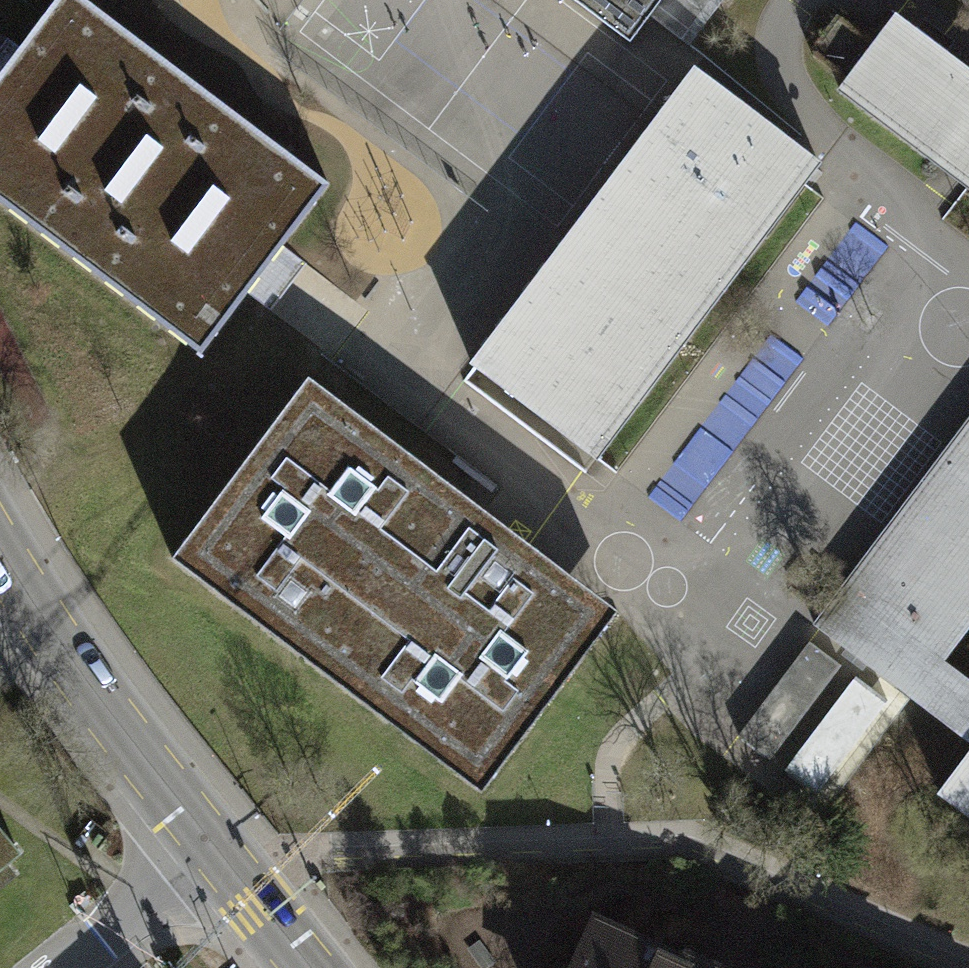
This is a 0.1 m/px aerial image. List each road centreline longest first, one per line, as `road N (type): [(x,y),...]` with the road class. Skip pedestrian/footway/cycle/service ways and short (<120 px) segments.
road 1 (tertiary): [(0,548),(45,625),(208,839)]
road 2 (residential): [(208,839),(46,967)]
road 3 (tertiary): [(208,839),(308,967)]

